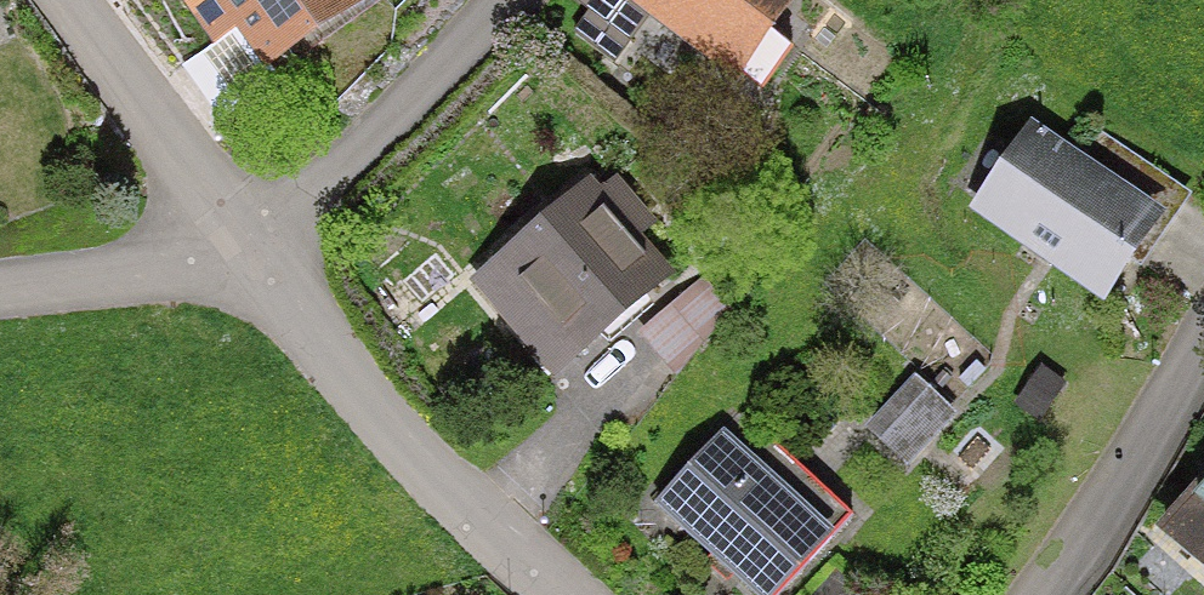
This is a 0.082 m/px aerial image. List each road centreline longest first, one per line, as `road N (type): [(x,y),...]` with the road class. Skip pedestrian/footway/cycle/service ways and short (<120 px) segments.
road 1 (residential): [(246,251),(449,485),(559,594)]
road 2 (residential): [(246,251),(434,108),(521,0)]
road 3 (residential): [(61,0),(246,251)]
road 4 (residential): [(1203,351),(1049,594)]
road 5 (residential): [(0,296),(246,251)]

